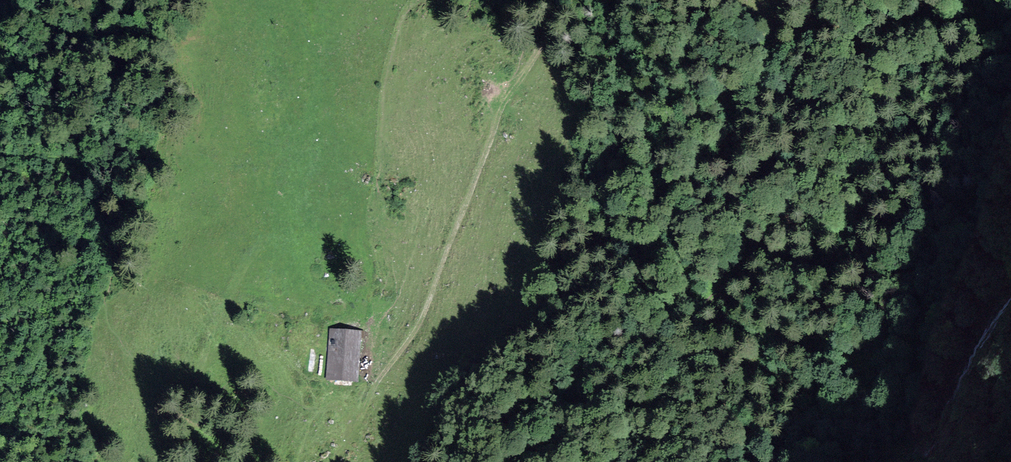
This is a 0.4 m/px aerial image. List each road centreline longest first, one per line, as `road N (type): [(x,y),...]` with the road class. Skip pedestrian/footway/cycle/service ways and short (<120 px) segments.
road 1 (track): [(63,0),(106,141),(105,300),(116,342),(143,363),(287,413),(353,416),(373,386)]
road 2 (track): [(617,461),(657,426),(701,311),(793,216),(799,145),(783,65)]
road 3 (track): [(555,0),(537,52),(504,104),(422,317),(373,386)]

